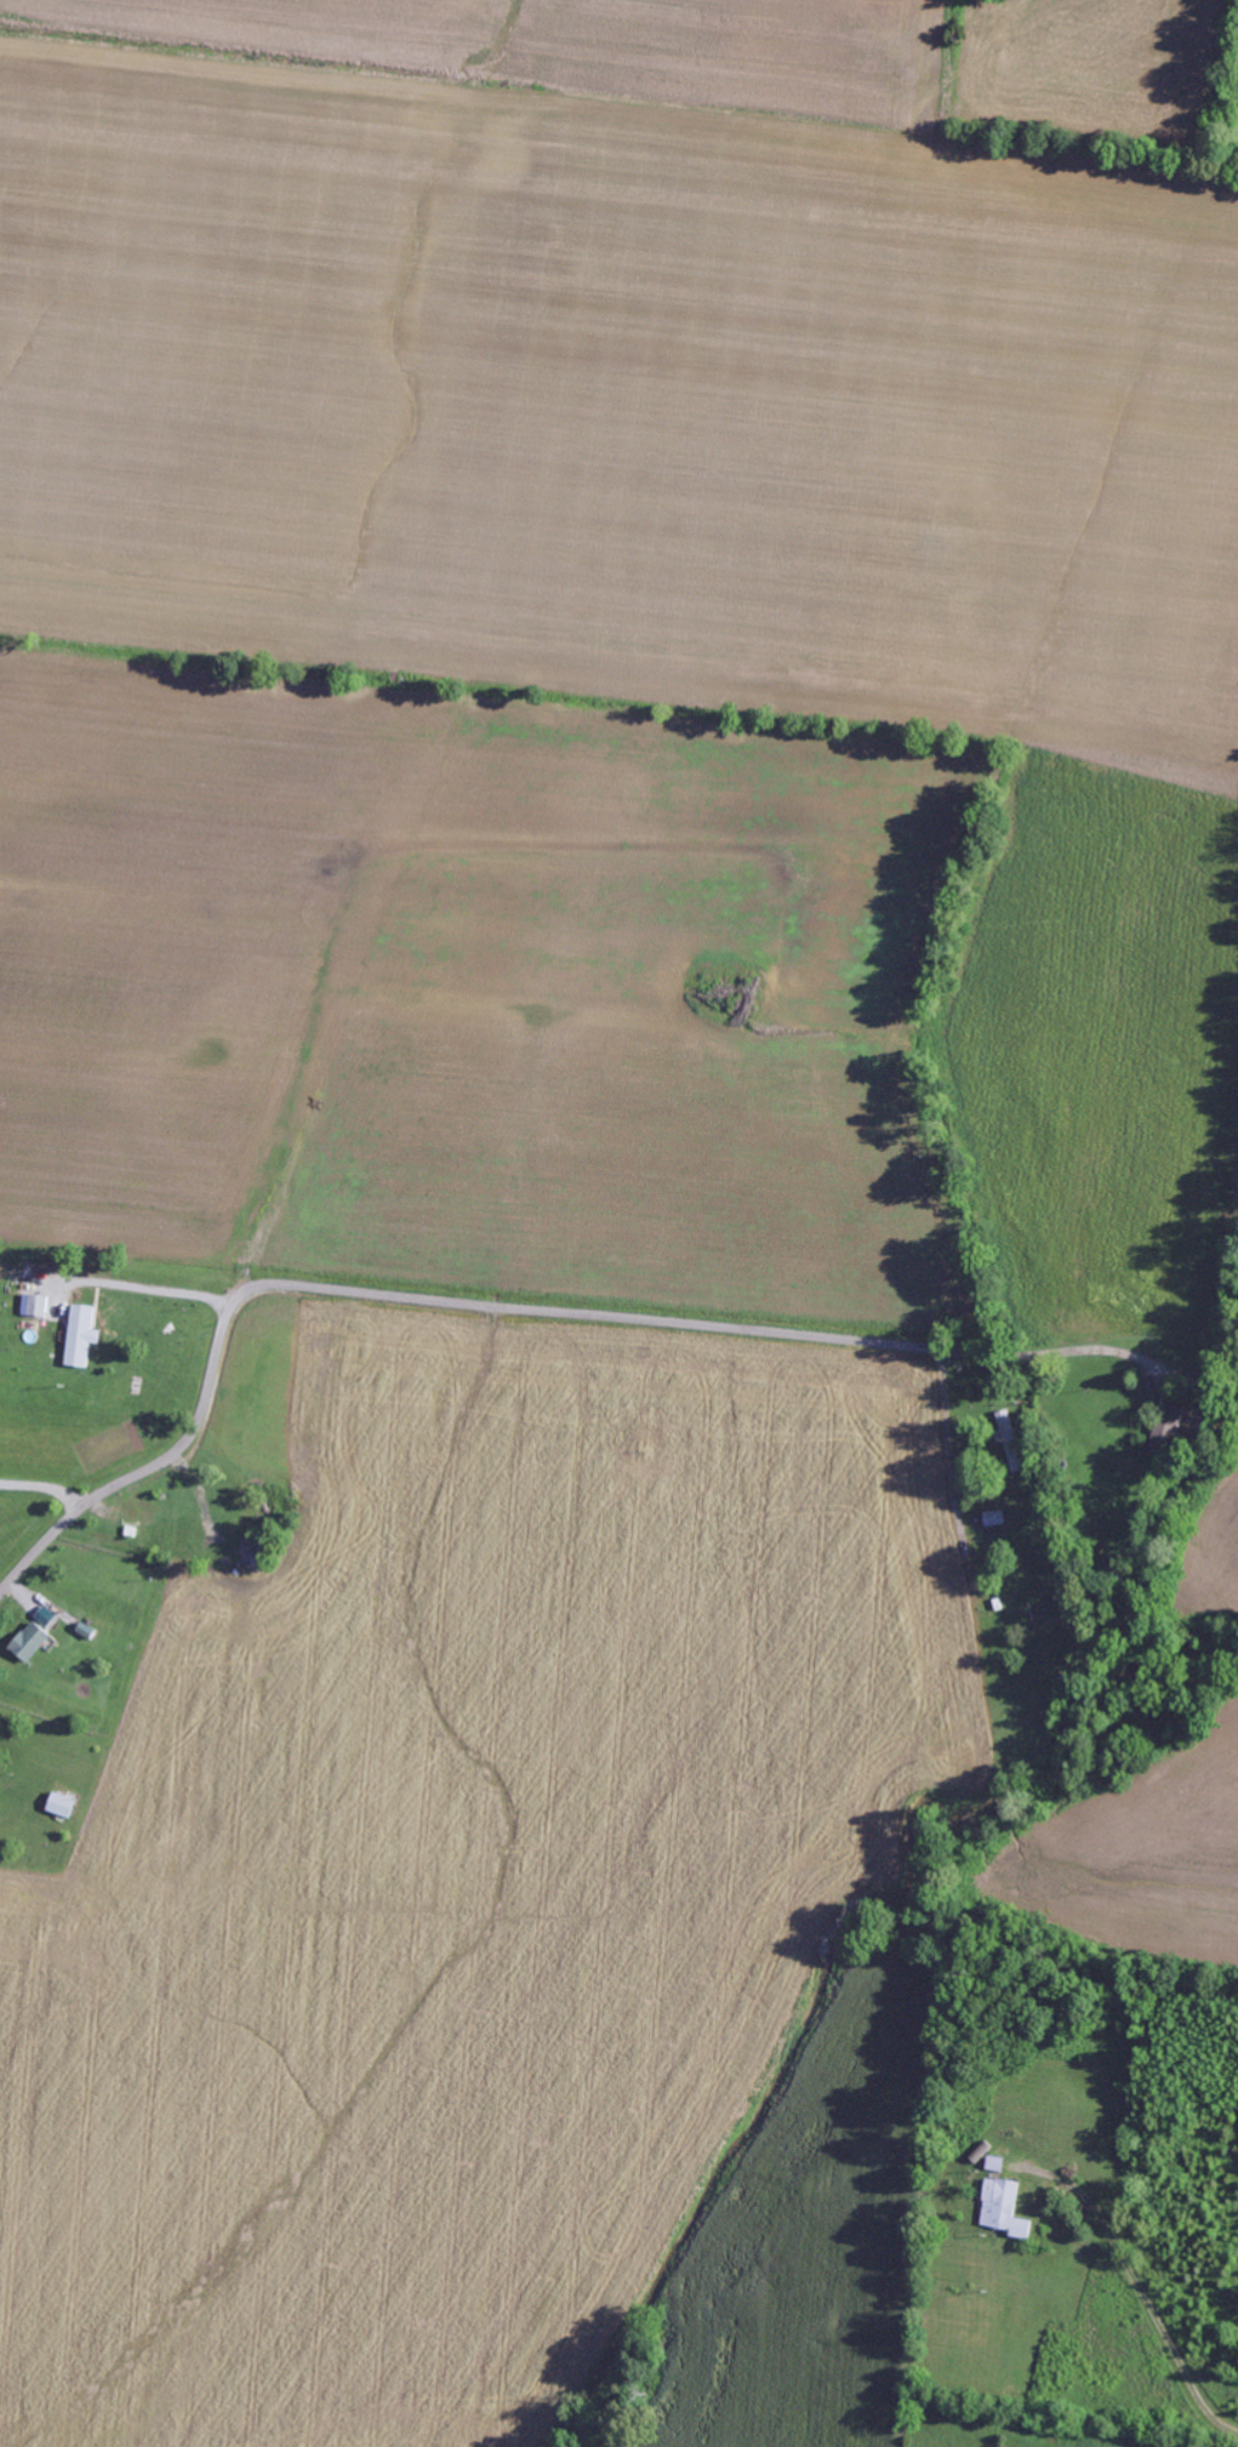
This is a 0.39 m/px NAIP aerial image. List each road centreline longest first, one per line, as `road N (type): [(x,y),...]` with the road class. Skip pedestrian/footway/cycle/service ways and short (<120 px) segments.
road 1 (residential): [(0,1600),(86,1510),(186,1448),(206,1407),(232,1313),(251,1296)]

